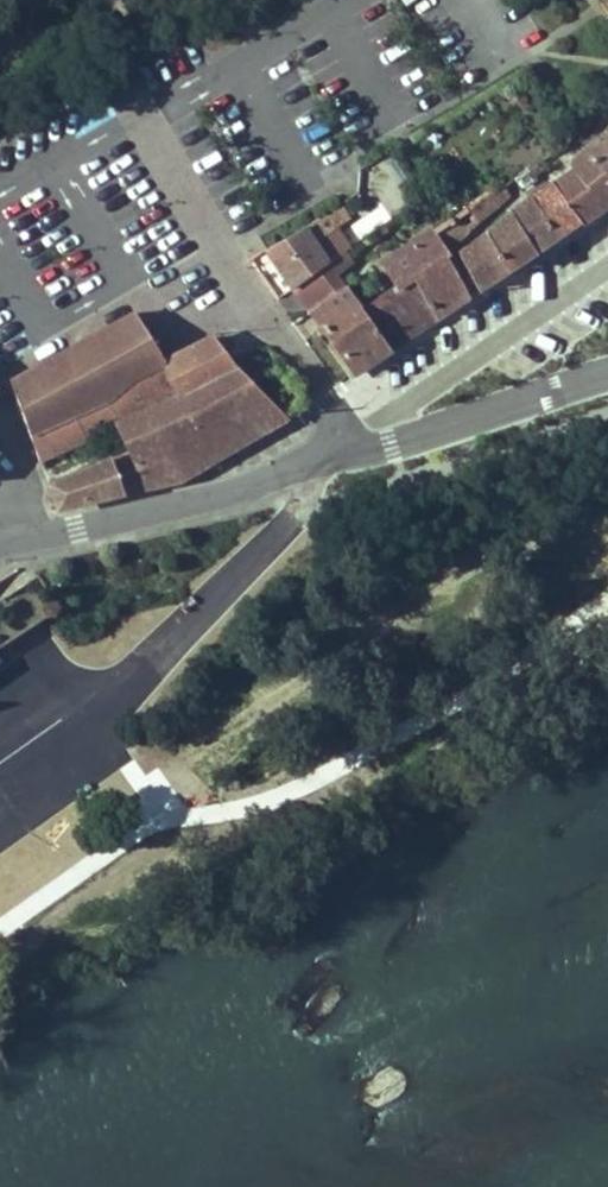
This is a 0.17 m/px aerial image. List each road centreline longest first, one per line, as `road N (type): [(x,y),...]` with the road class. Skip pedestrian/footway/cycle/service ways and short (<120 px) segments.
road 1 (residential): [(143,117),(243,284),(299,351),(354,455)]
road 2 (residential): [(49,535),(354,455)]
road 3 (residential): [(354,455),(607,375)]
road 4 (residential): [(341,0),(143,117)]
road 5 (residential): [(143,117),(0,197)]
road 6 (residential): [(49,535),(0,385)]

